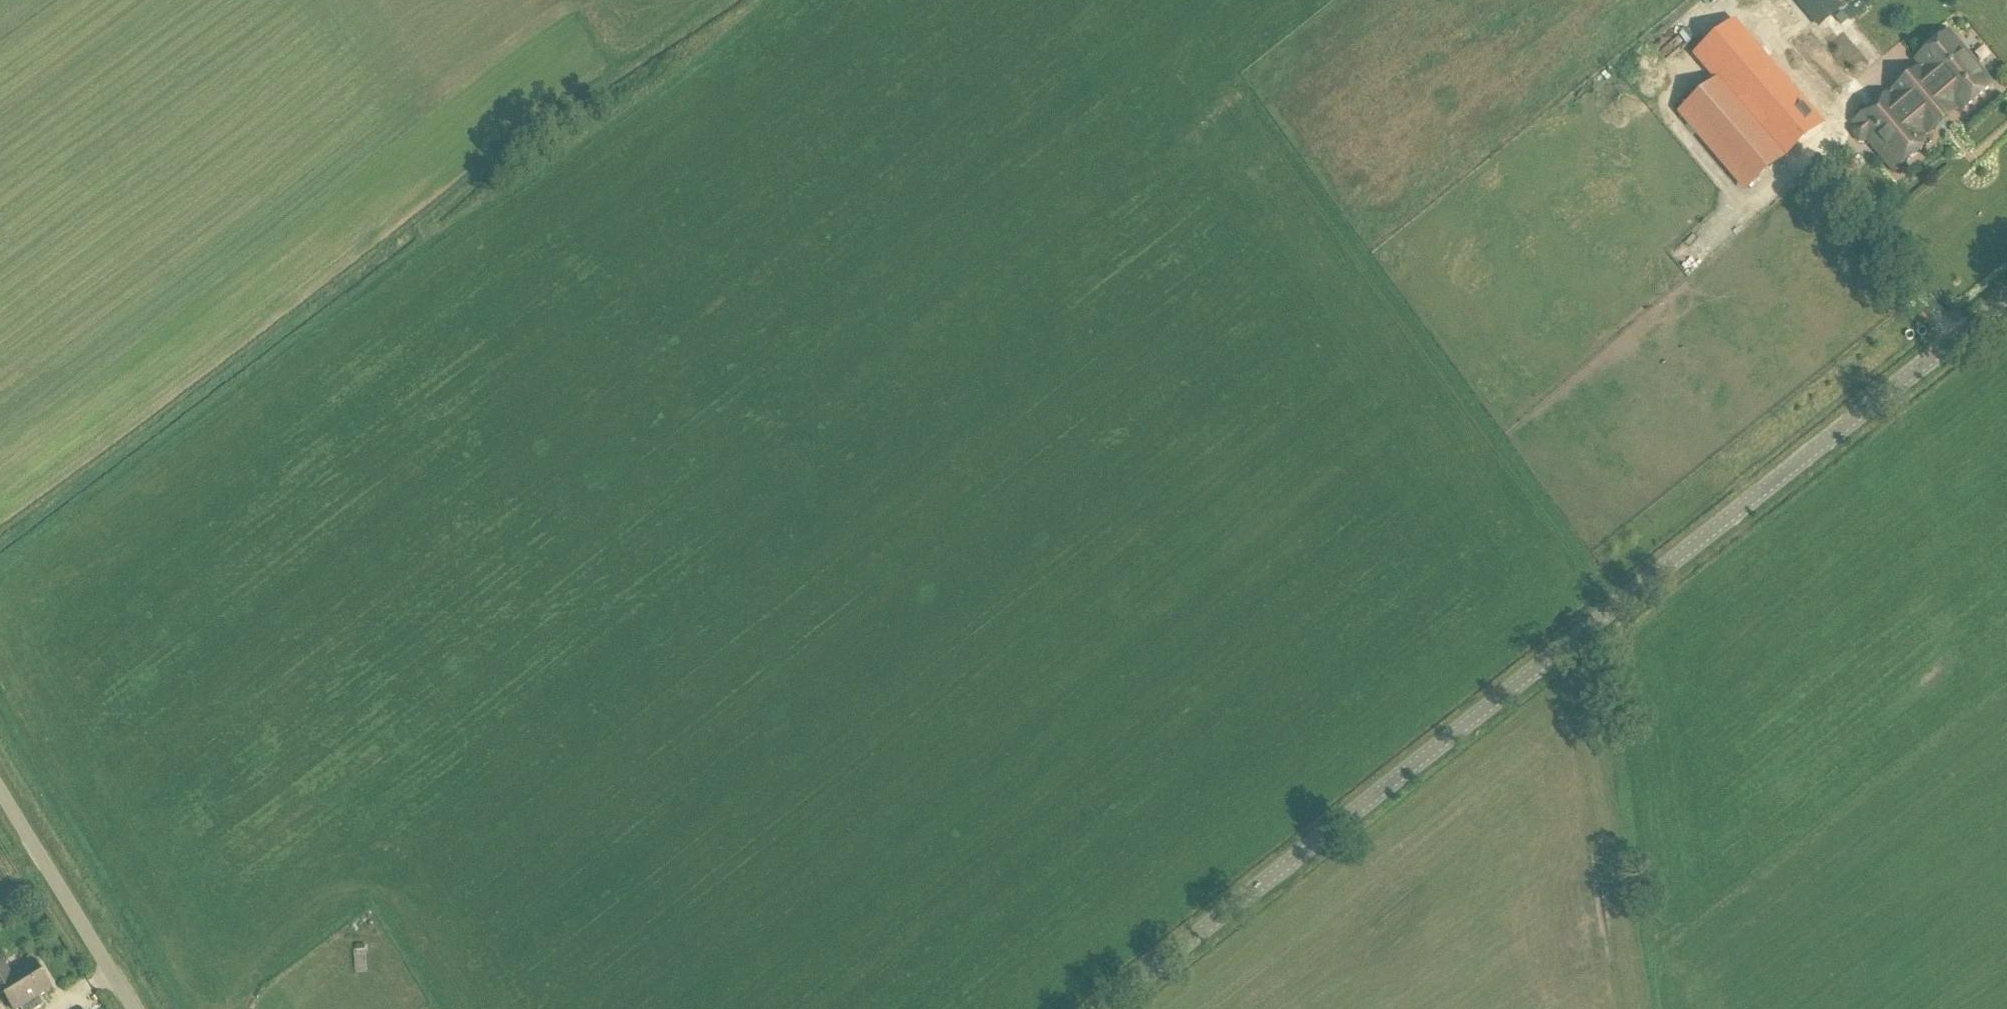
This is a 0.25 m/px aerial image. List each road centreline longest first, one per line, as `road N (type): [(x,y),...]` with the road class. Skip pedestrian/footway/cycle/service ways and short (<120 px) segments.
road 1 (tertiary): [(1104,1008),(2006,300)]
road 2 (unclassified): [(134,1008),(0,790)]

